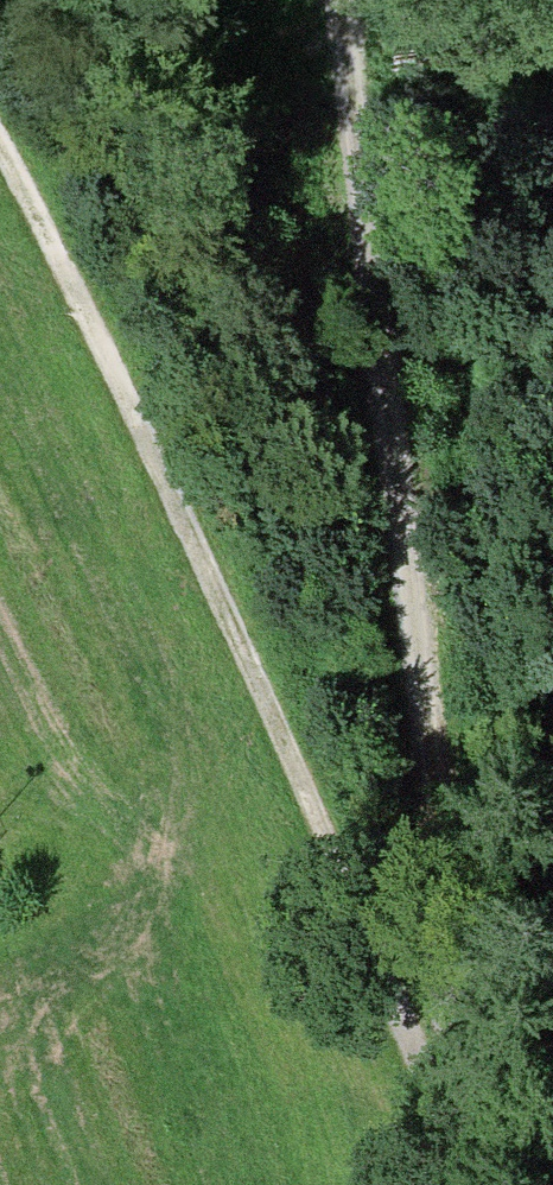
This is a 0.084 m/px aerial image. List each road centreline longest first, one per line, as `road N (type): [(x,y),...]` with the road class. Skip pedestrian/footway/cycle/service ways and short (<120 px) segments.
road 1 (track): [(436,1015),(345,0)]
road 2 (track): [(0,145),(436,1015)]
road 3 (track): [(456,1184),(436,1015)]

